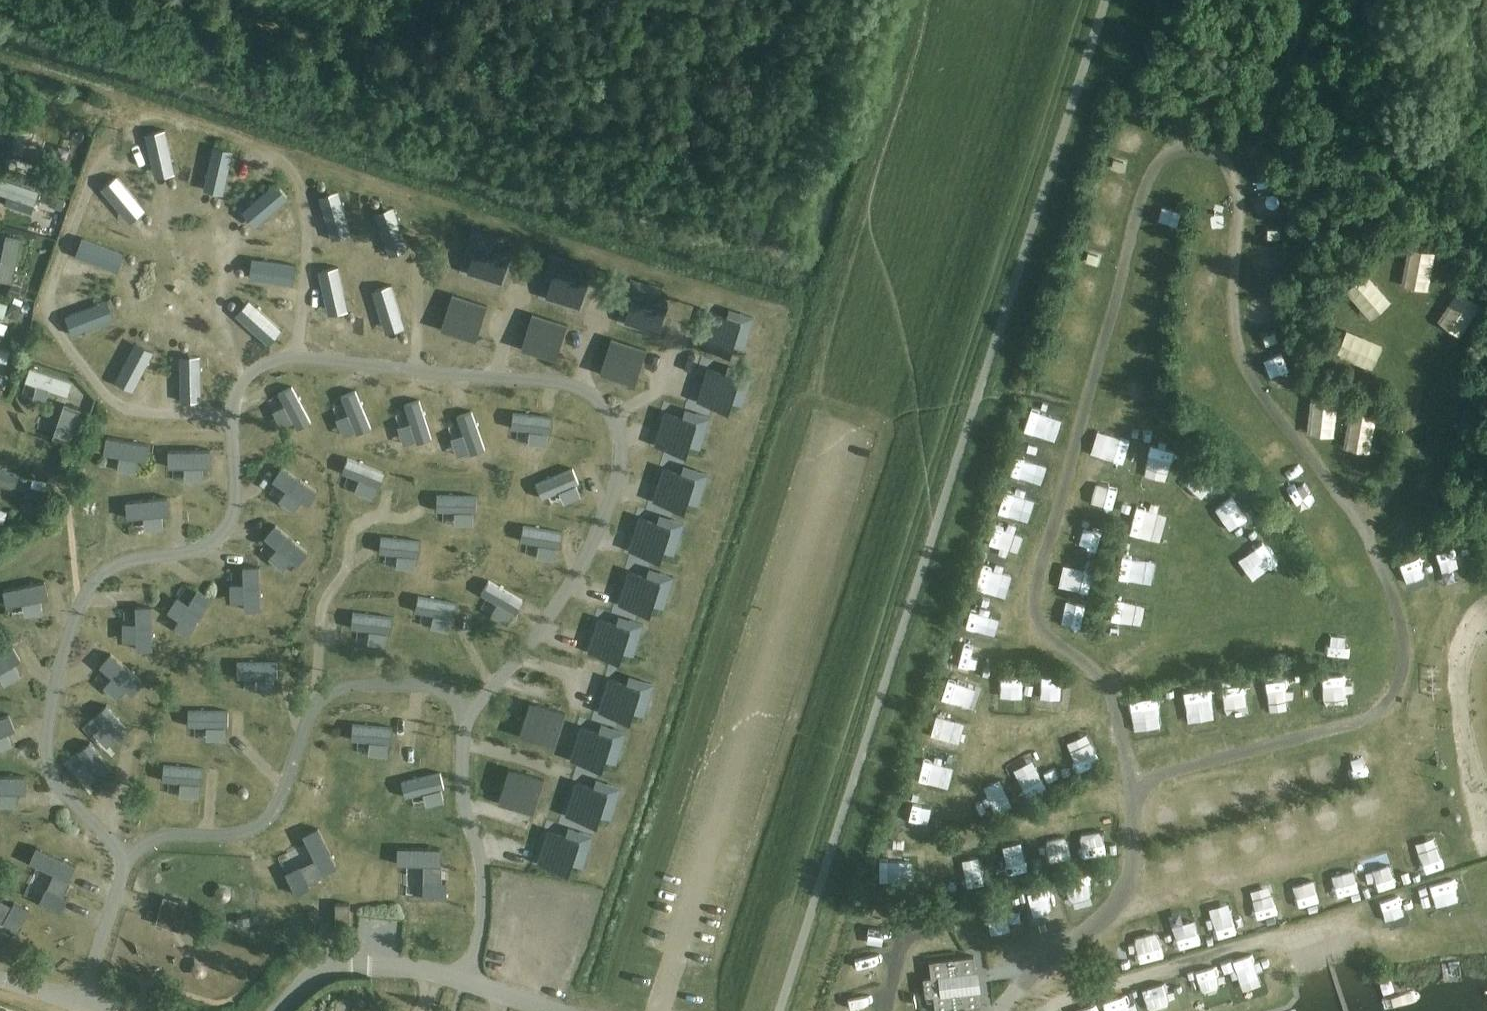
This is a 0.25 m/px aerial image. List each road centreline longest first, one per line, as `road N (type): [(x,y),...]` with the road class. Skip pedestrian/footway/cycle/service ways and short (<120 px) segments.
road 1 (track): [(868,211),(639,928),(635,1010)]
road 2 (unclassified): [(1316,974),(1306,928),(1044,1010)]
road 3 (unclassified): [(548,1010),(401,969),(343,967),(321,973),(282,1010)]
road 4 (track): [(936,0),(868,211)]

